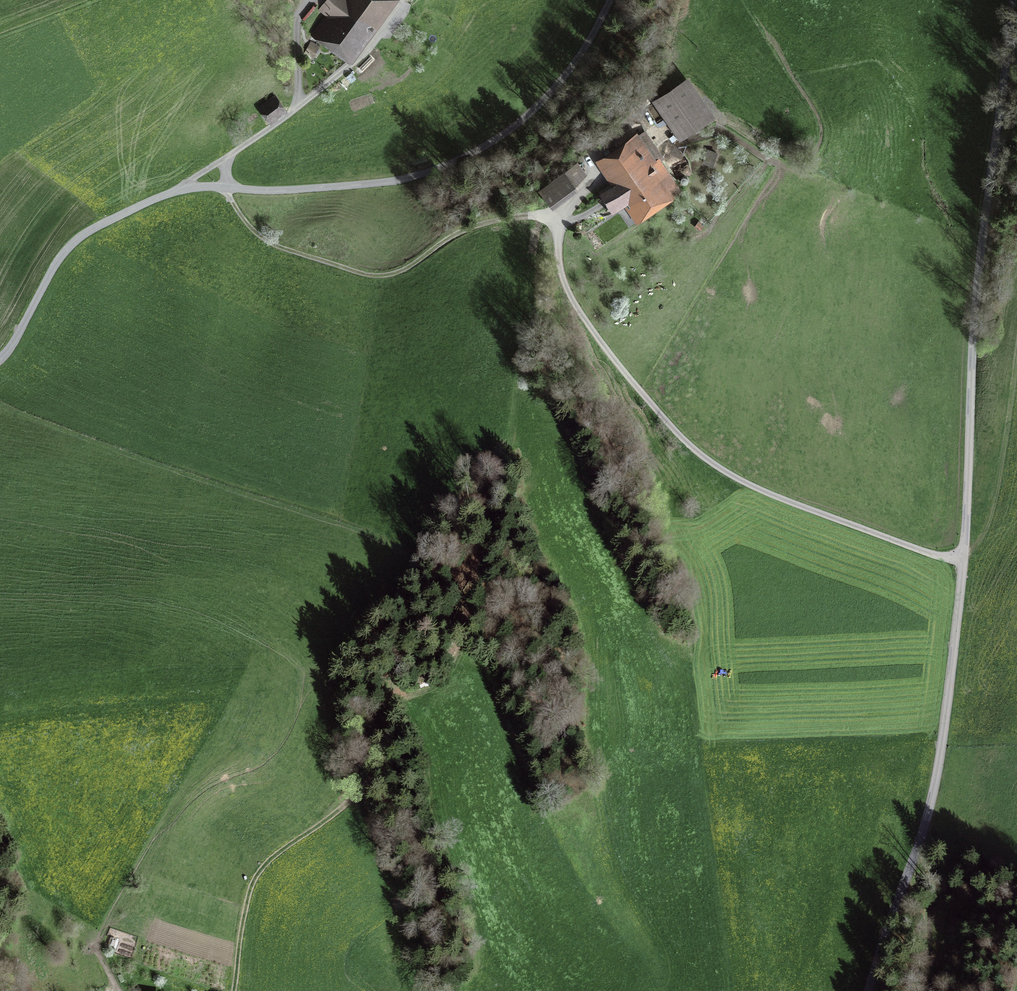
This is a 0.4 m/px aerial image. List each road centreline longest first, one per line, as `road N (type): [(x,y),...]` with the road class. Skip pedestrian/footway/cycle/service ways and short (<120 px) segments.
road 1 (unclassified): [(868,990),(935,783),(960,570),(981,239),(1014,0)]
road 2 (unclassified): [(610,0),(543,100),(448,165),(358,184),(189,188),(100,225),(58,262),(0,362)]
road 3 (track): [(961,564),(772,495),(703,456),(575,310),(558,226),(546,211)]
road 4 (track): [(546,211),(468,224),(378,275),(270,241),(225,188)]
road 5 (track): [(234,990),(258,874),(343,805),(368,729),(402,695)]
road 6 (track): [(496,467),(511,436),(546,211)]
road 7 (track): [(402,695),(416,690),(418,638),(406,563),(382,539),(333,522)]
road 8 (track): [(116,990),(78,910),(51,891),(37,907)]

